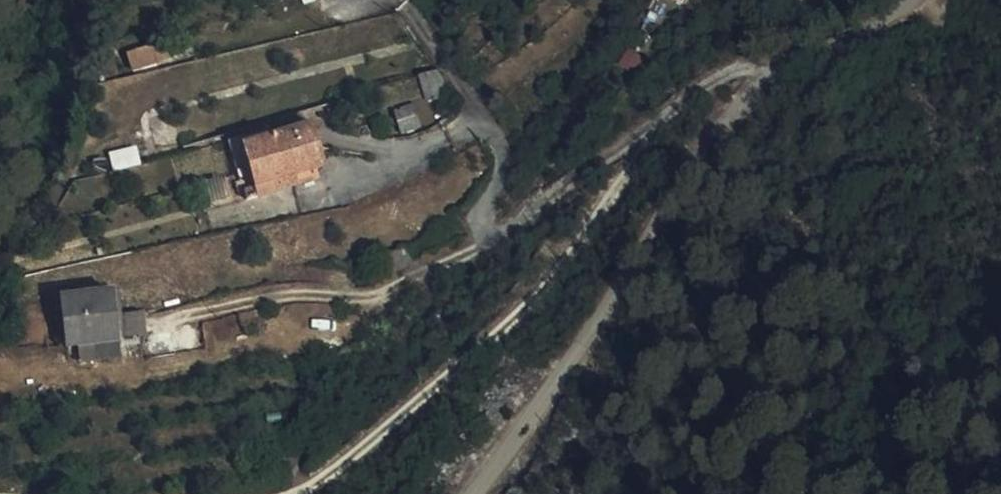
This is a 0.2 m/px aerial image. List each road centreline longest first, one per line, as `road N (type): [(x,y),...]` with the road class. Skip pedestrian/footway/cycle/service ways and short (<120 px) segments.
road 1 (track): [(297,493),(396,420),(517,304),(591,229),(672,116),(715,85),(790,65)]
road 2 (track): [(790,65),(712,137),(474,493)]

